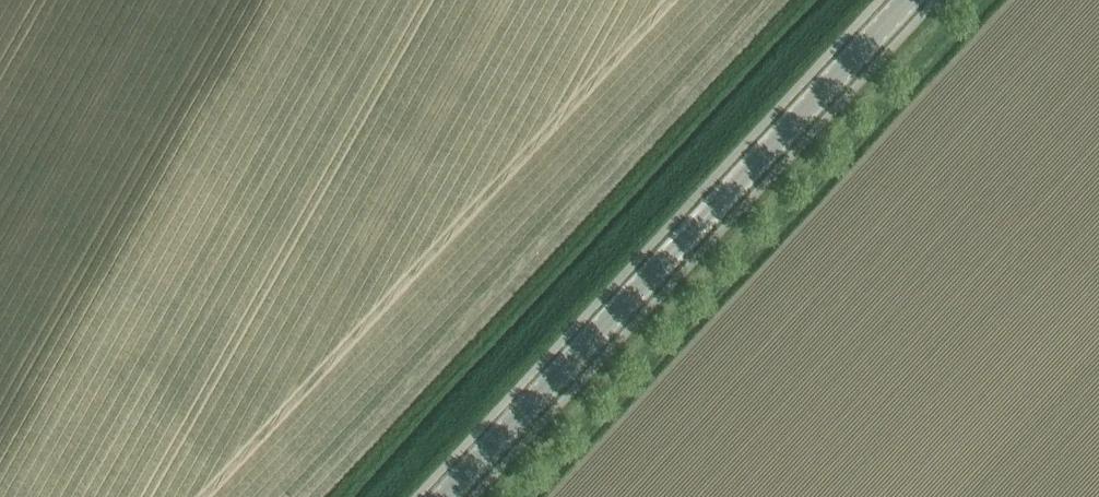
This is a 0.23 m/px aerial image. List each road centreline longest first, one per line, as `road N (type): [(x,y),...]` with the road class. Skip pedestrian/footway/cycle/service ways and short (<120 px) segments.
road 1 (secondary): [(449,496),(909,0)]

